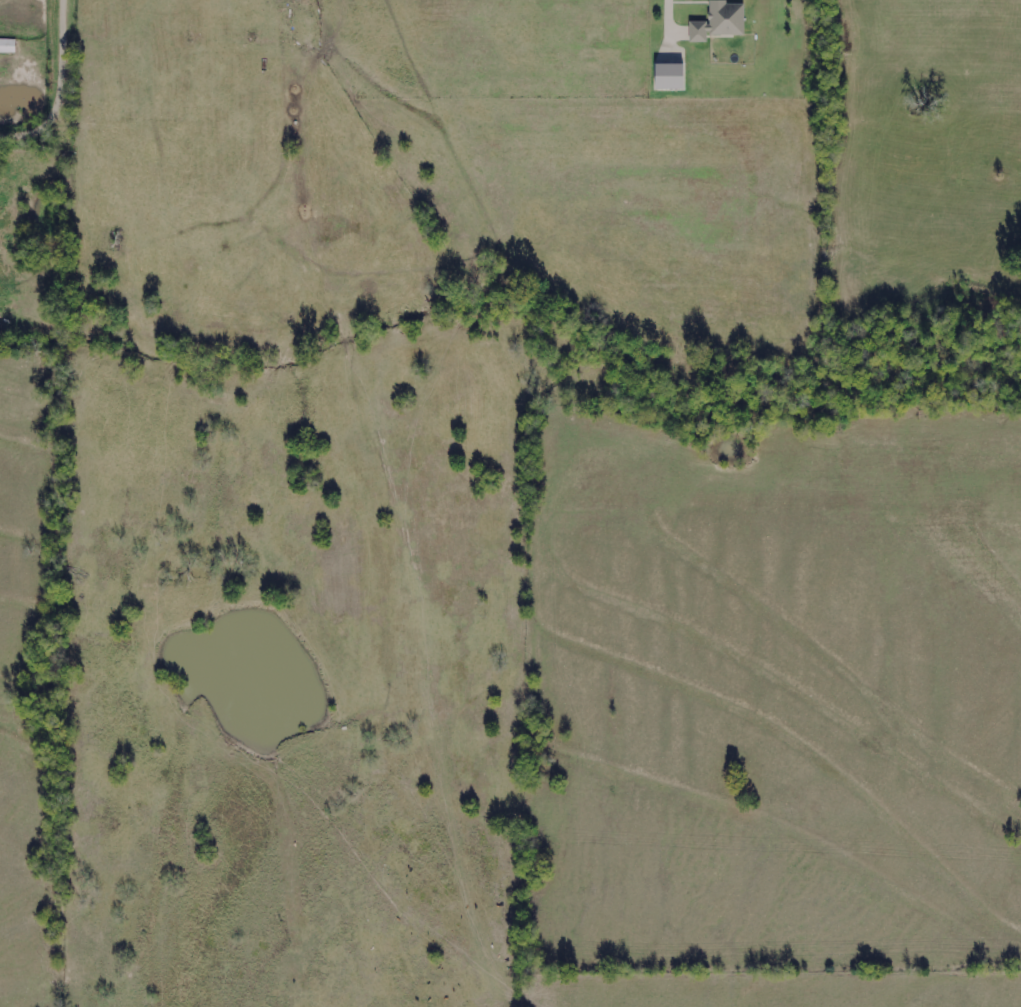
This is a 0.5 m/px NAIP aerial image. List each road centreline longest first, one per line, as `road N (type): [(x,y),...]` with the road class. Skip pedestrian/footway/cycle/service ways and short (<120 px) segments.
road 1 (residential): [(0,141),(50,133),(68,104),(68,0)]

